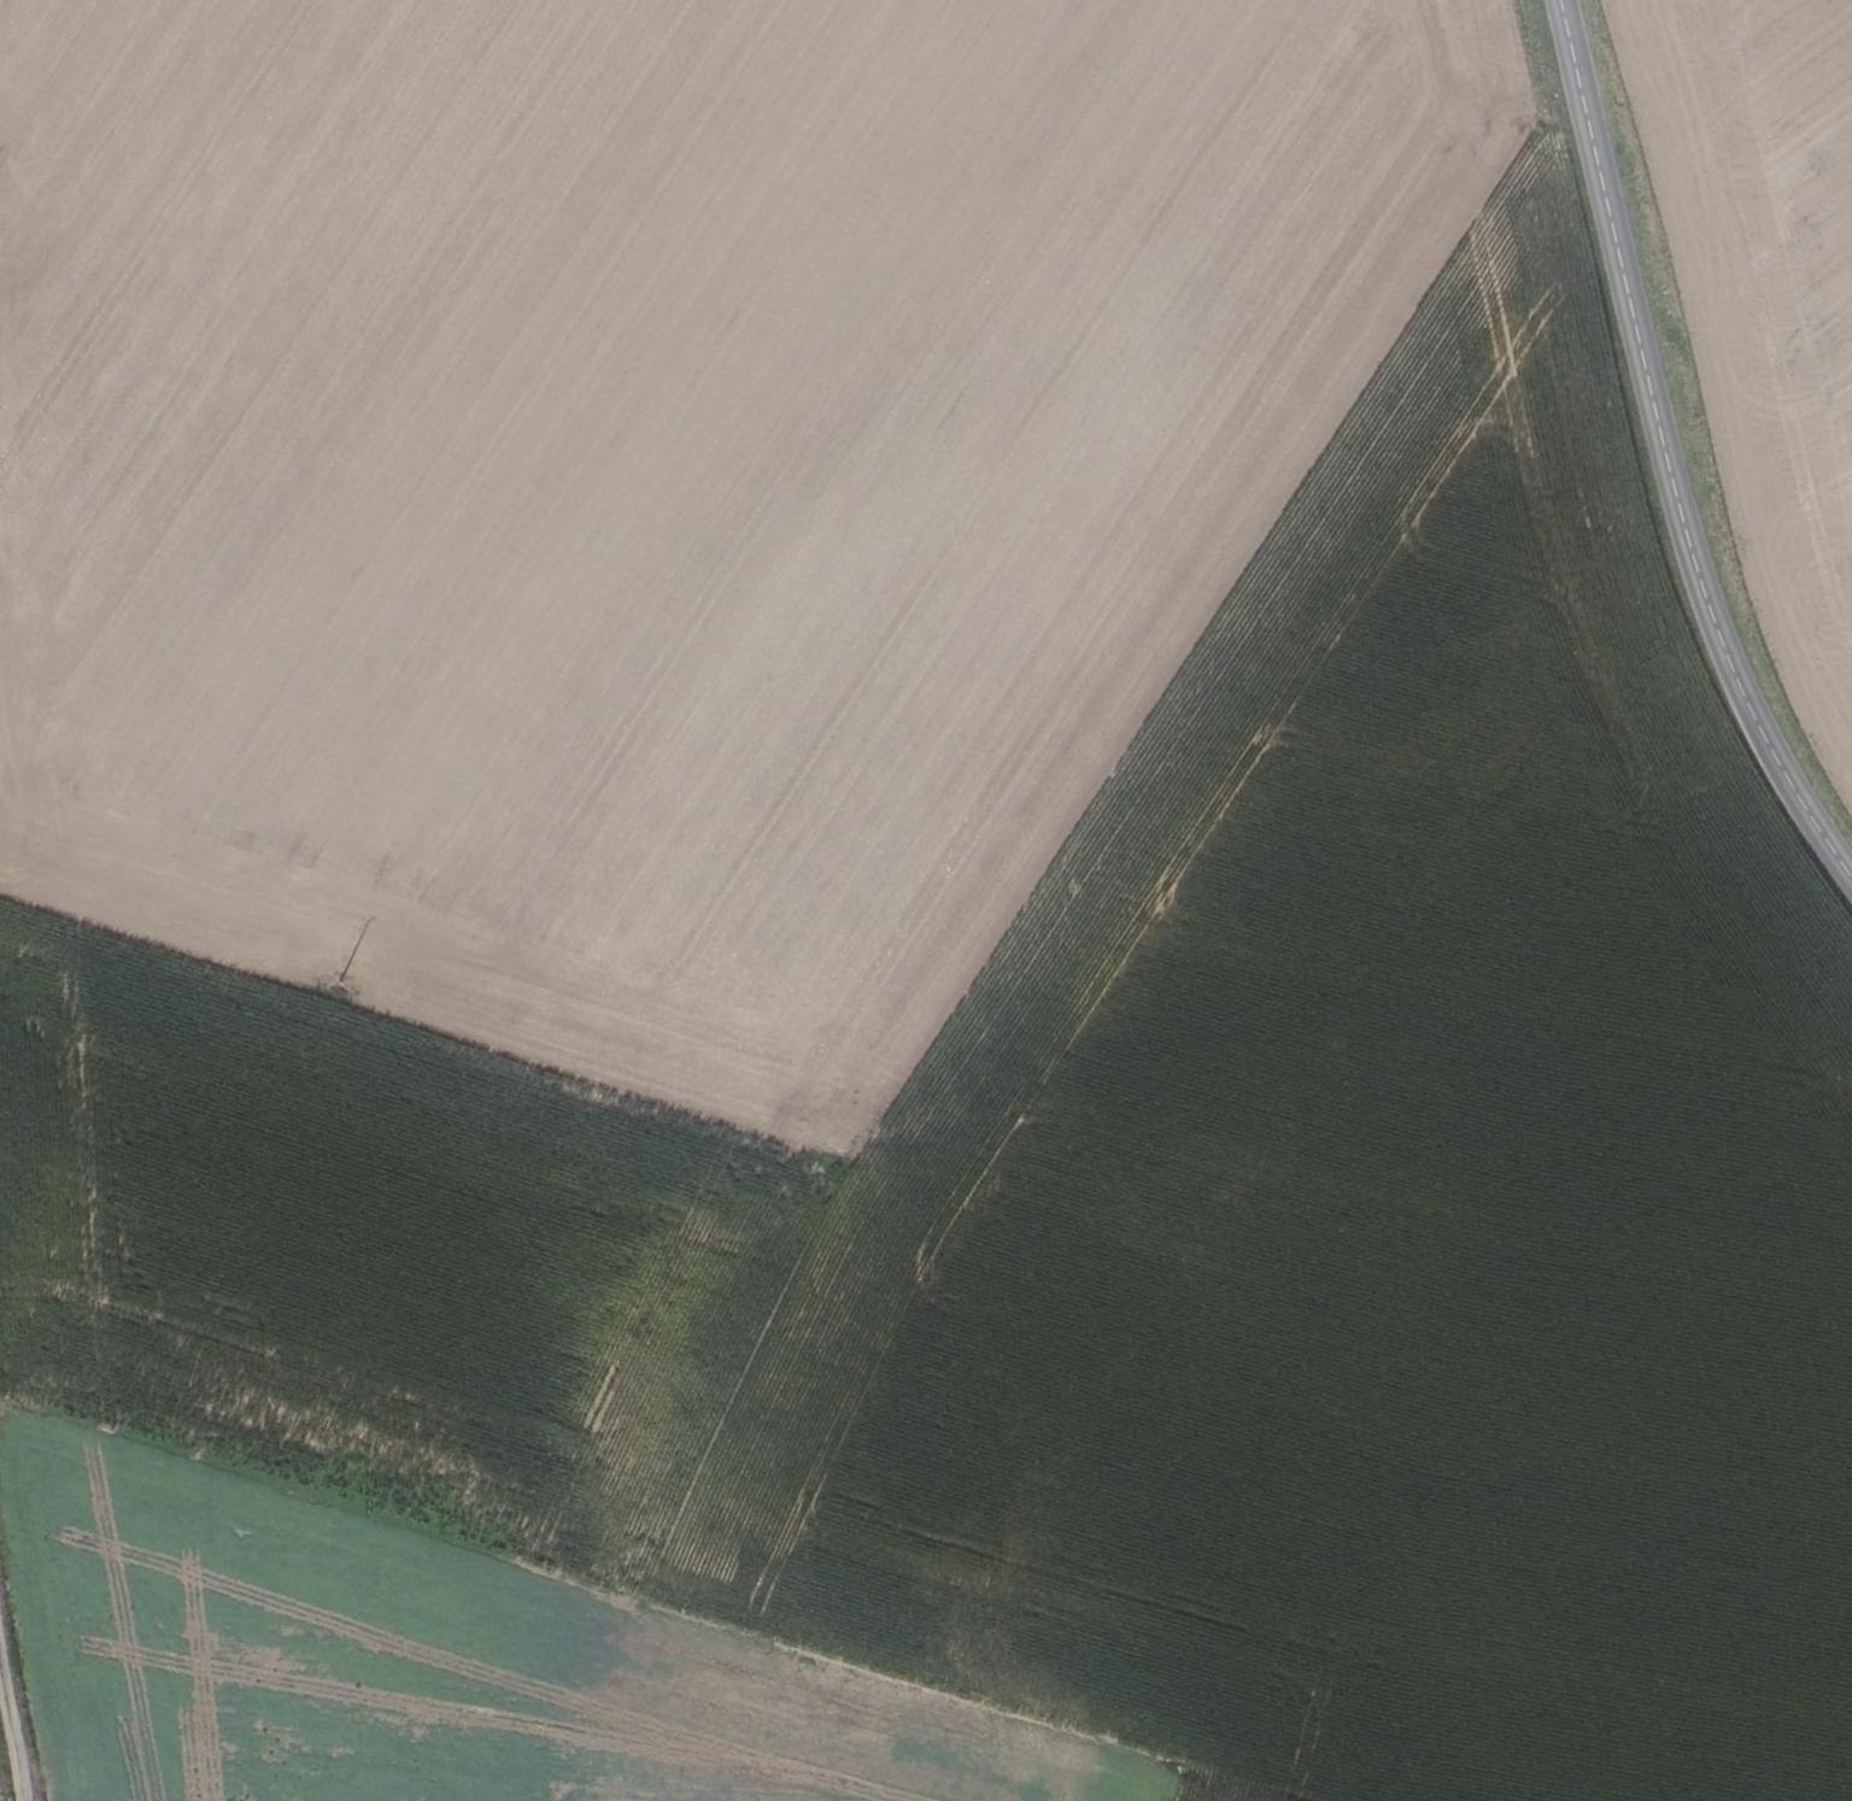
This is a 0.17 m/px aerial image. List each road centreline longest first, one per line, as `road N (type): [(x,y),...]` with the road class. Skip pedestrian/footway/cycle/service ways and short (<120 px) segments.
road 1 (tertiary): [(1574,0),(1721,585),(1758,694),(1851,858)]
road 2 (track): [(0,1644),(29,1800)]

